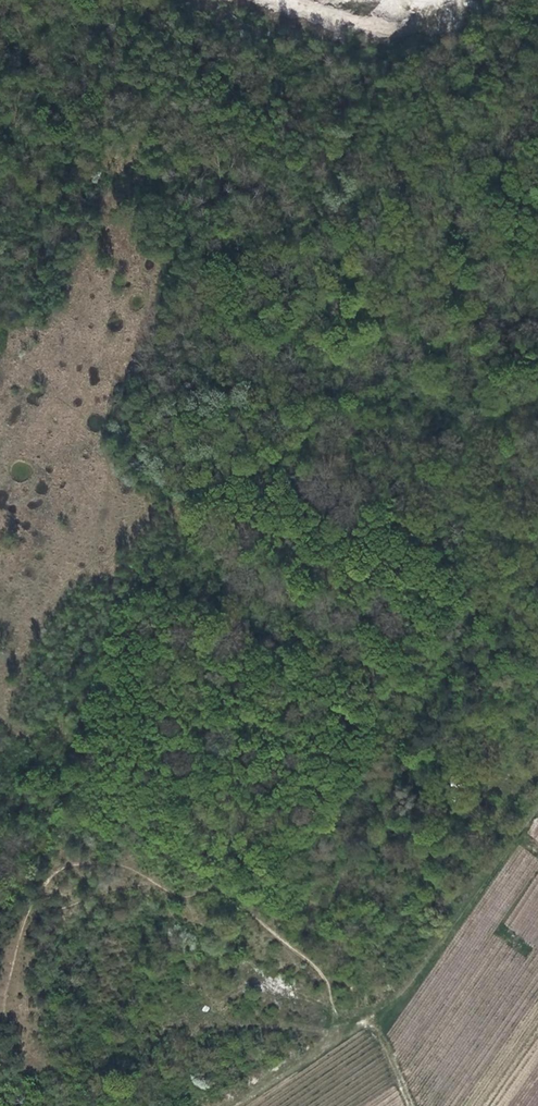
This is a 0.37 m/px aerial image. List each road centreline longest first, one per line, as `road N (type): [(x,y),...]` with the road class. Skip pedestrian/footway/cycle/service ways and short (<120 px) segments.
road 1 (track): [(537,808),(429,966),(374,1024),(240,1105)]

